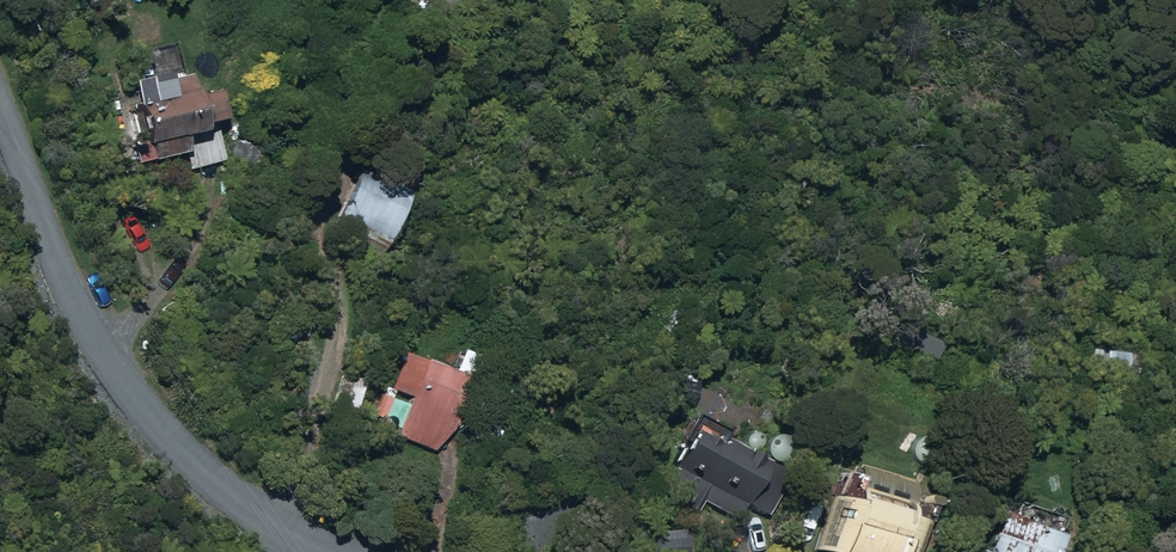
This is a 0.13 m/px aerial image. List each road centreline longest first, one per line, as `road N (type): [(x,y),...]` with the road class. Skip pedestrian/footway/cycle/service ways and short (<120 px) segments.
road 1 (unclassified): [(271,551),(153,423),(93,342),(0,105)]

